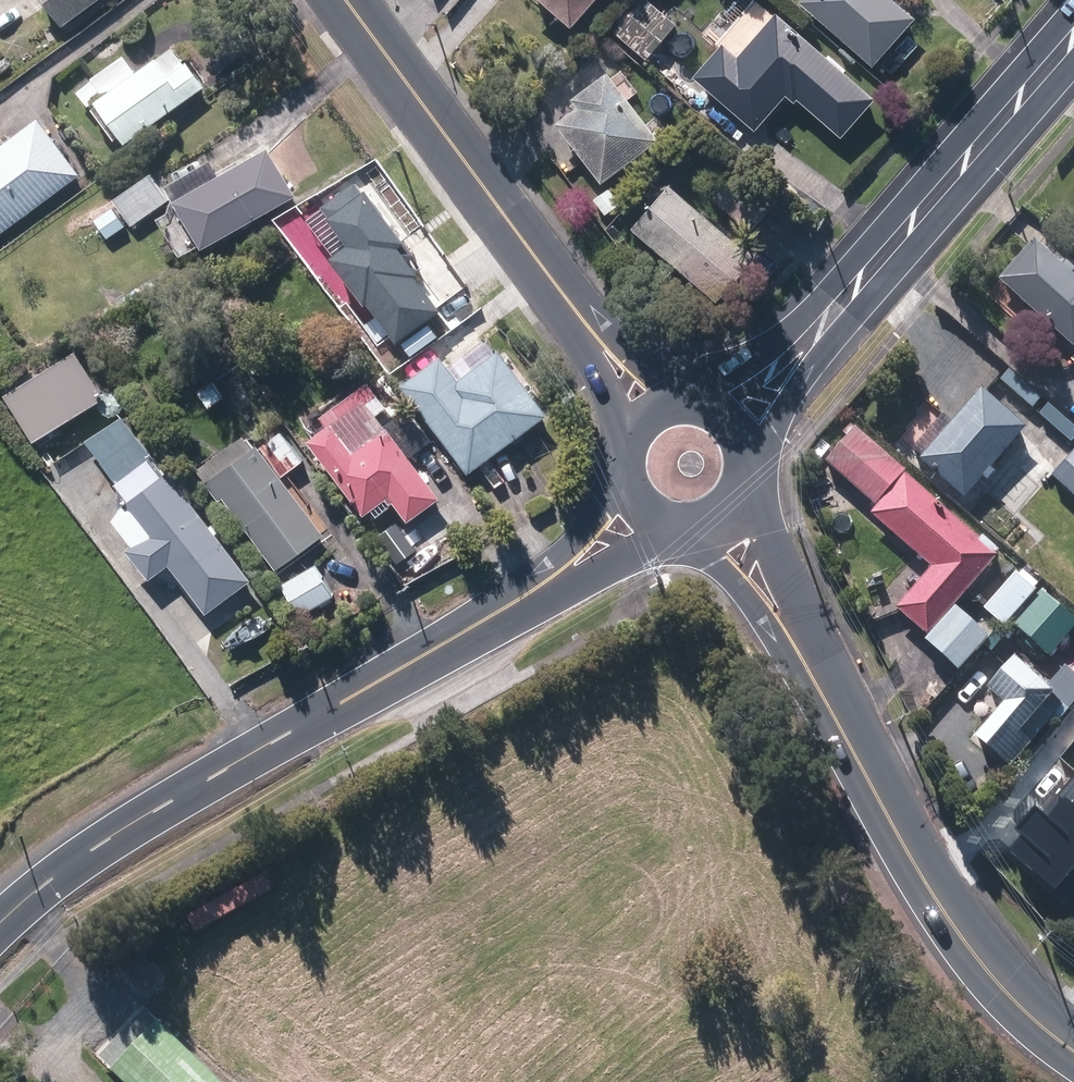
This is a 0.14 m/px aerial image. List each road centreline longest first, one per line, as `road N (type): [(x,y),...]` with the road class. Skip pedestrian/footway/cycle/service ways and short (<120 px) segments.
road 1 (secondary): [(544,582),(101,845),(0,925)]
road 2 (secondary): [(791,637),(936,904),(1015,1007),(1073,1049)]
road 3 (secondary): [(828,320),(1073,33)]
road 4 (tertiary): [(342,0),(566,303)]
road 5 (secondary): [(828,320),(754,462)]
road 6 (secondary): [(701,399),(828,320)]
road 7 (tertiary): [(566,303),(679,397)]
road 8 (tertiary): [(623,438),(566,303)]
road 9 (secondary): [(791,637),(689,534)]
road 10 (secondary): [(743,502),(791,637)]
road 11 (secondary): [(676,533),(544,582)]
road 12 (secondary): [(544,582),(621,488)]

